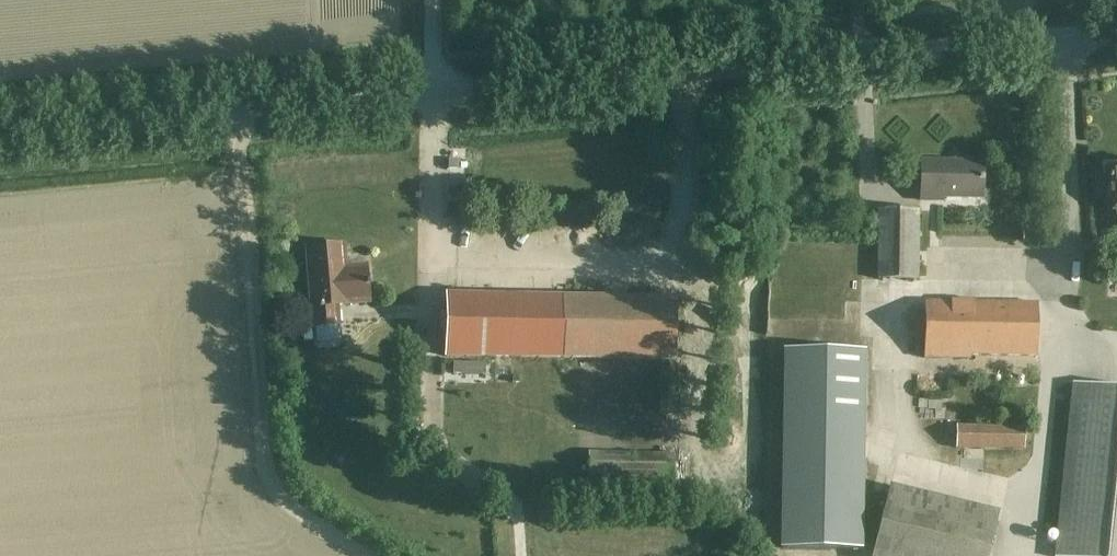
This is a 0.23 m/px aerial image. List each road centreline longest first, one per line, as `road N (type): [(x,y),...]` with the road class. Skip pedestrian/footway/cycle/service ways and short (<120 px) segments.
road 1 (unclassified): [(0,134),(1116,34)]
road 2 (track): [(232,112),(266,471),(293,508),(366,555)]

